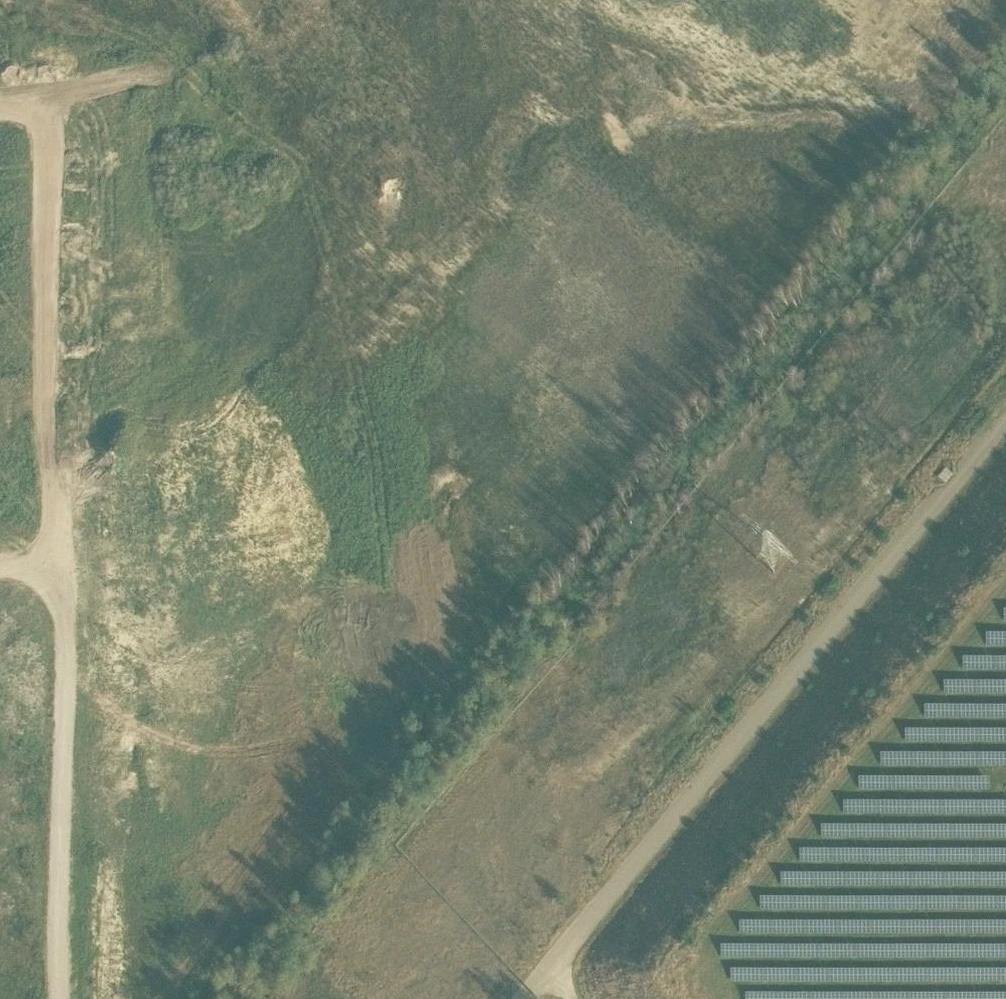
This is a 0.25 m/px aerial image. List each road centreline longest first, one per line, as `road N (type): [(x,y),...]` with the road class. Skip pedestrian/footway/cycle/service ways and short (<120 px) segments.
road 1 (track): [(533,998),(1005,428)]

